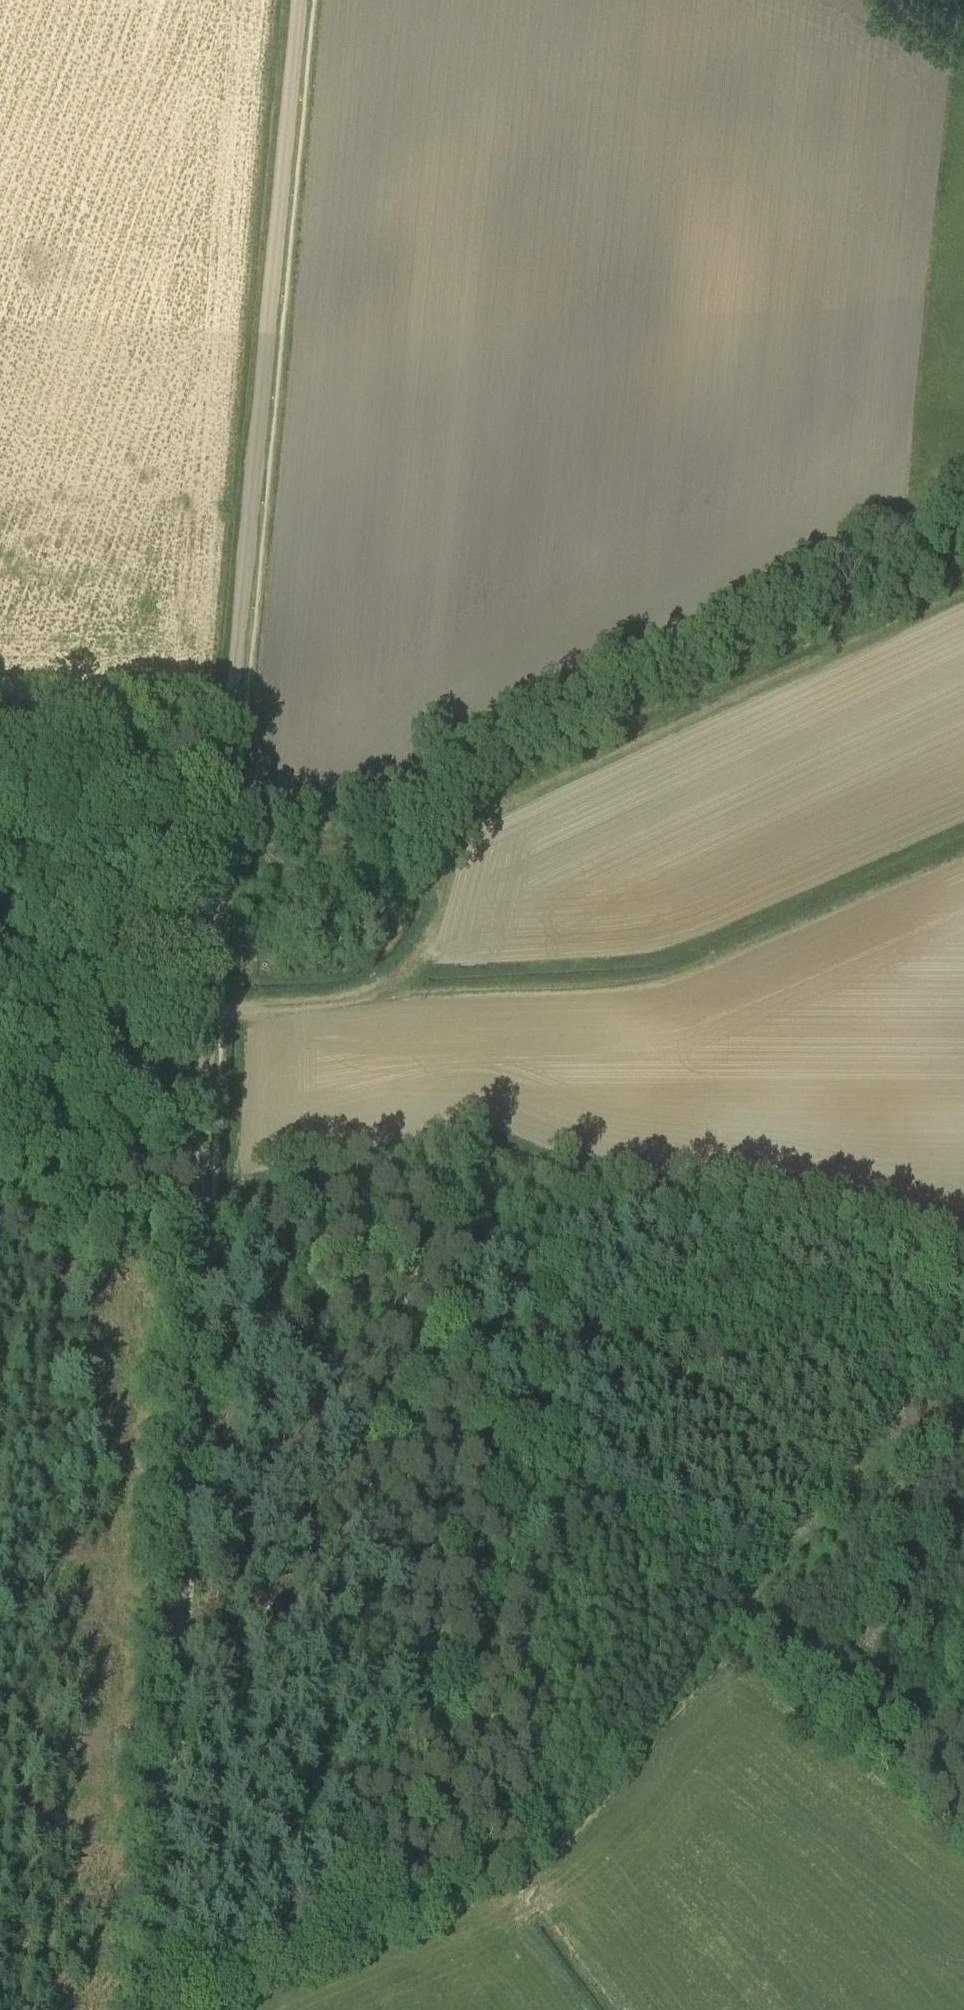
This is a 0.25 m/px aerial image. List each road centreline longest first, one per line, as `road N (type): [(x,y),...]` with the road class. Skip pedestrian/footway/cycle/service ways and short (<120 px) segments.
road 1 (track): [(309,0),(229,815),(162,2009)]
road 2 (track): [(190,2009),(515,1874)]
road 3 (track): [(229,815),(100,771),(0,770)]

